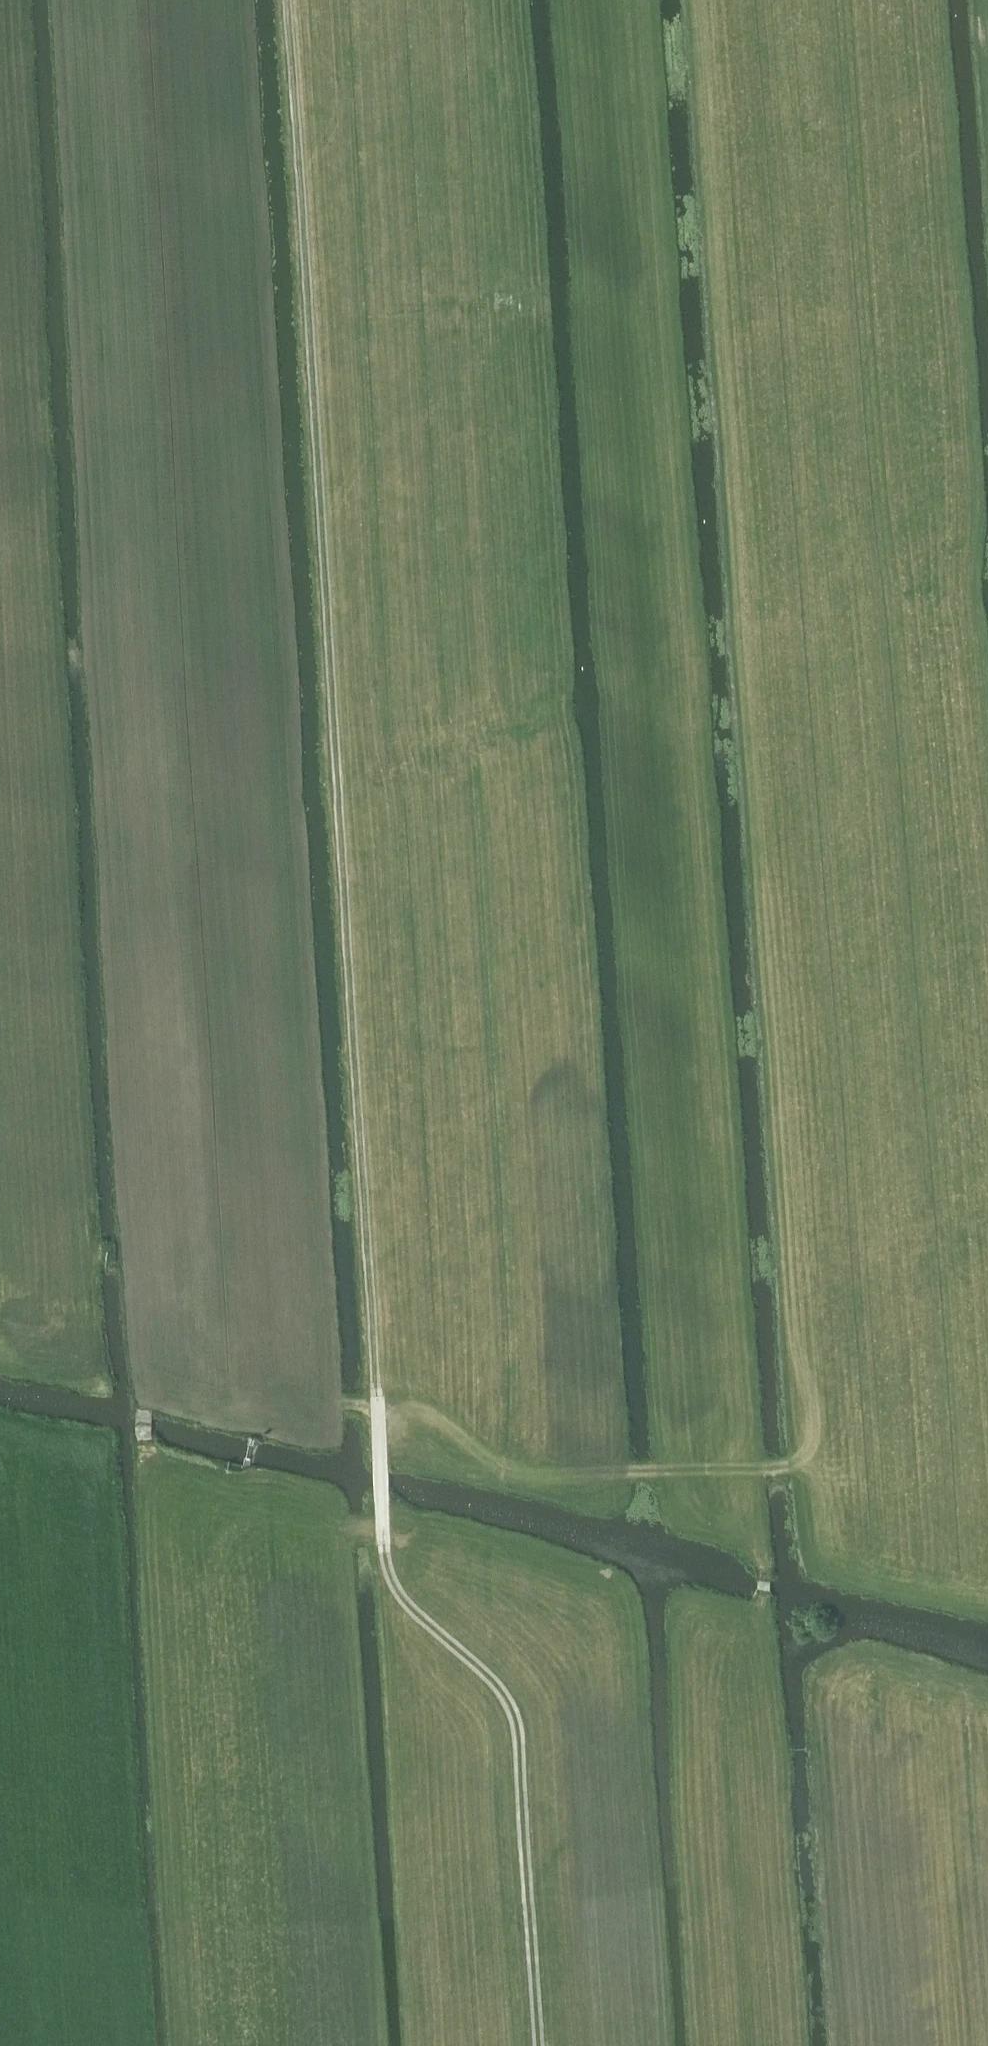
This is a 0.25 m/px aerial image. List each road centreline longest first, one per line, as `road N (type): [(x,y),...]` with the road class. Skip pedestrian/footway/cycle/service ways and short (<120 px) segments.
road 1 (track): [(376,1494),(391,1581),(512,1707),(536,2045)]
road 2 (track): [(376,1494),(374,1338)]

